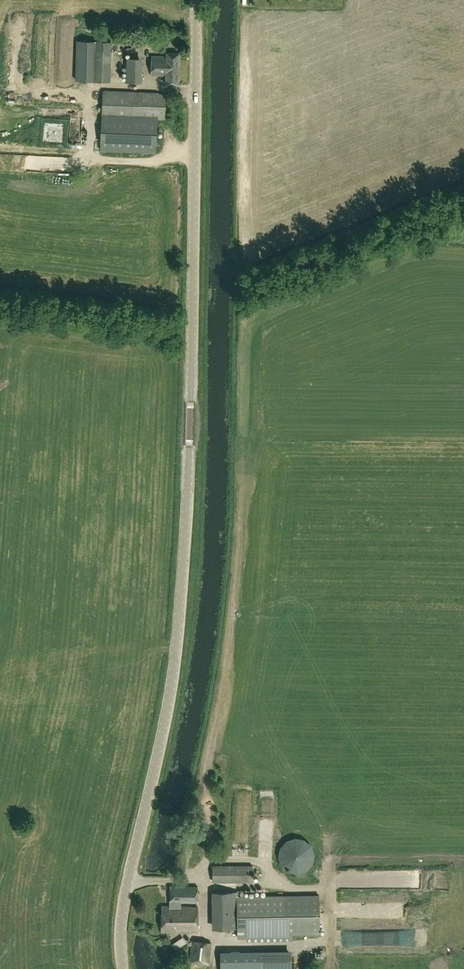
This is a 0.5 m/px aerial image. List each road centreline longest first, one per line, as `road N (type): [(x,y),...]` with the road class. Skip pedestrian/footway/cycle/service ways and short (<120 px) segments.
road 1 (tertiary): [(125,968),(125,906),(174,680),(185,560),(199,0)]
road 2 (track): [(463,194),(236,286)]

